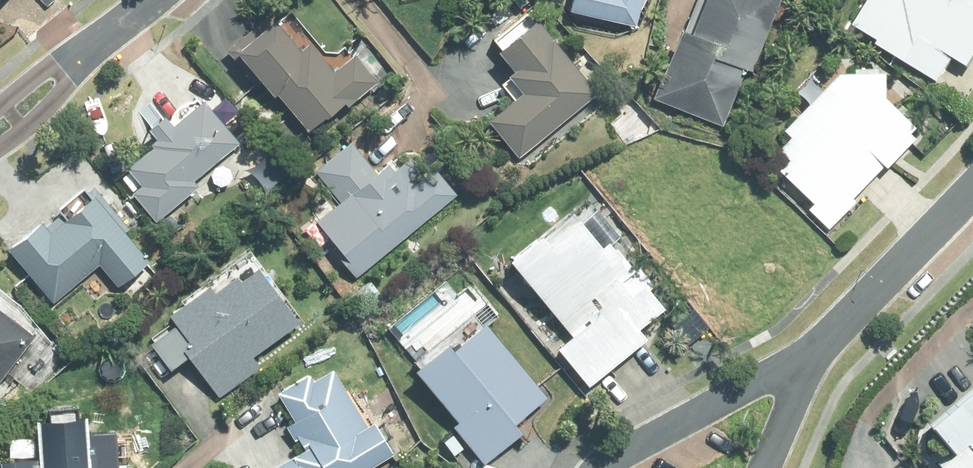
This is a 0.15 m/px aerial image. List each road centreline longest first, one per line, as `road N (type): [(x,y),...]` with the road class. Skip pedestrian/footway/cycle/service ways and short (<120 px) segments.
road 1 (residential): [(972,193),(810,358)]
road 2 (residential): [(605,467),(768,376)]
road 3 (residential): [(104,36),(72,82),(0,147)]
road 4 (residential): [(0,109),(54,61),(104,36)]

